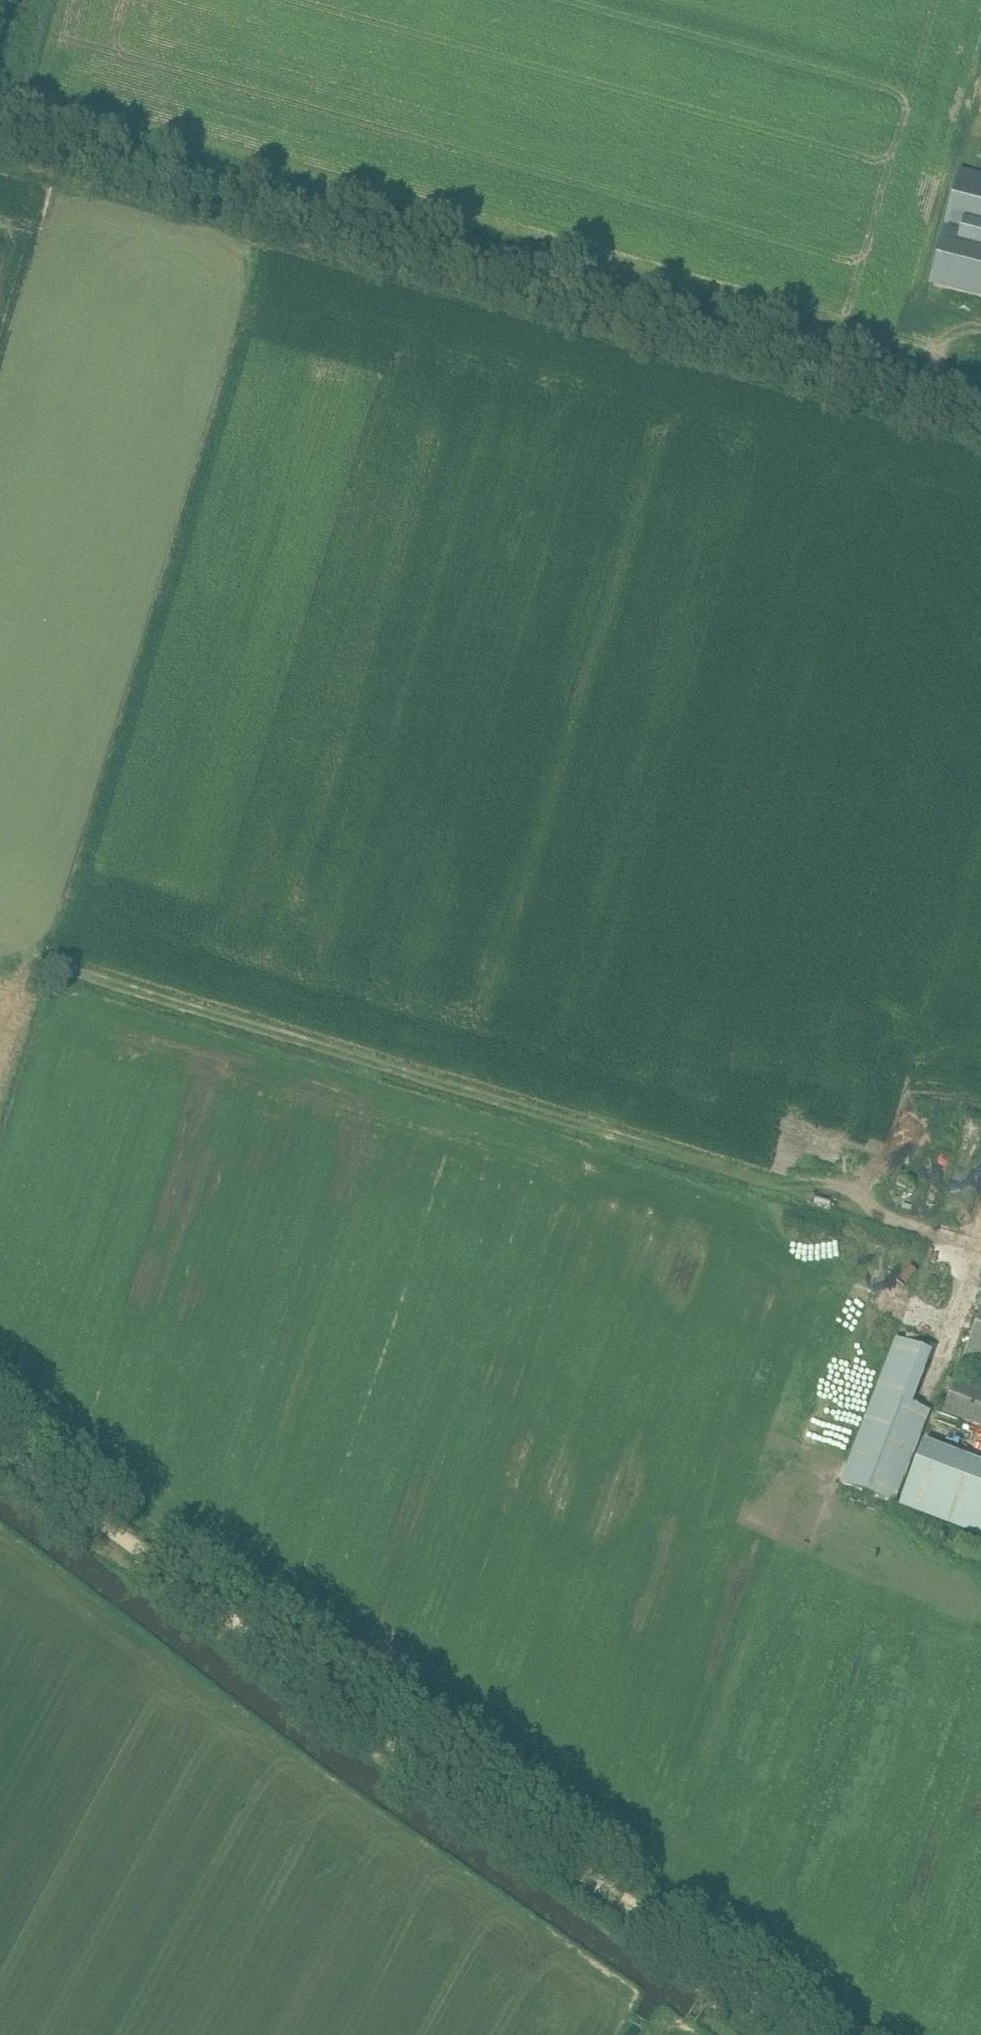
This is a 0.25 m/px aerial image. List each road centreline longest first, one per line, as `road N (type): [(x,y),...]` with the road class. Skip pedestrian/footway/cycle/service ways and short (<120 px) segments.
road 1 (track): [(0,118),(980,395)]
road 2 (track): [(0,1437),(812,2034)]

